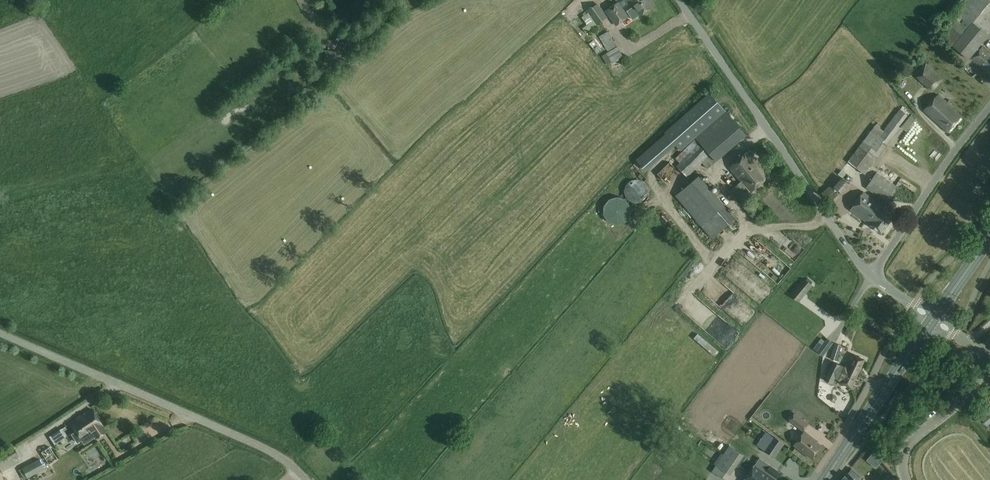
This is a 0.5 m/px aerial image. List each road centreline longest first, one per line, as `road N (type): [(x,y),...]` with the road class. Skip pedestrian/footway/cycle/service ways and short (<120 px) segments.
road 1 (unclassified): [(307,479),(265,448),(0,331)]
road 2 (unclassified): [(871,276),(679,0)]
road 3 (unclassified): [(906,479),(910,443),(977,379),(972,348),(934,319)]
road 4 (unclassified): [(871,276),(989,108)]
road 5 (primary): [(824,479),(934,319)]

